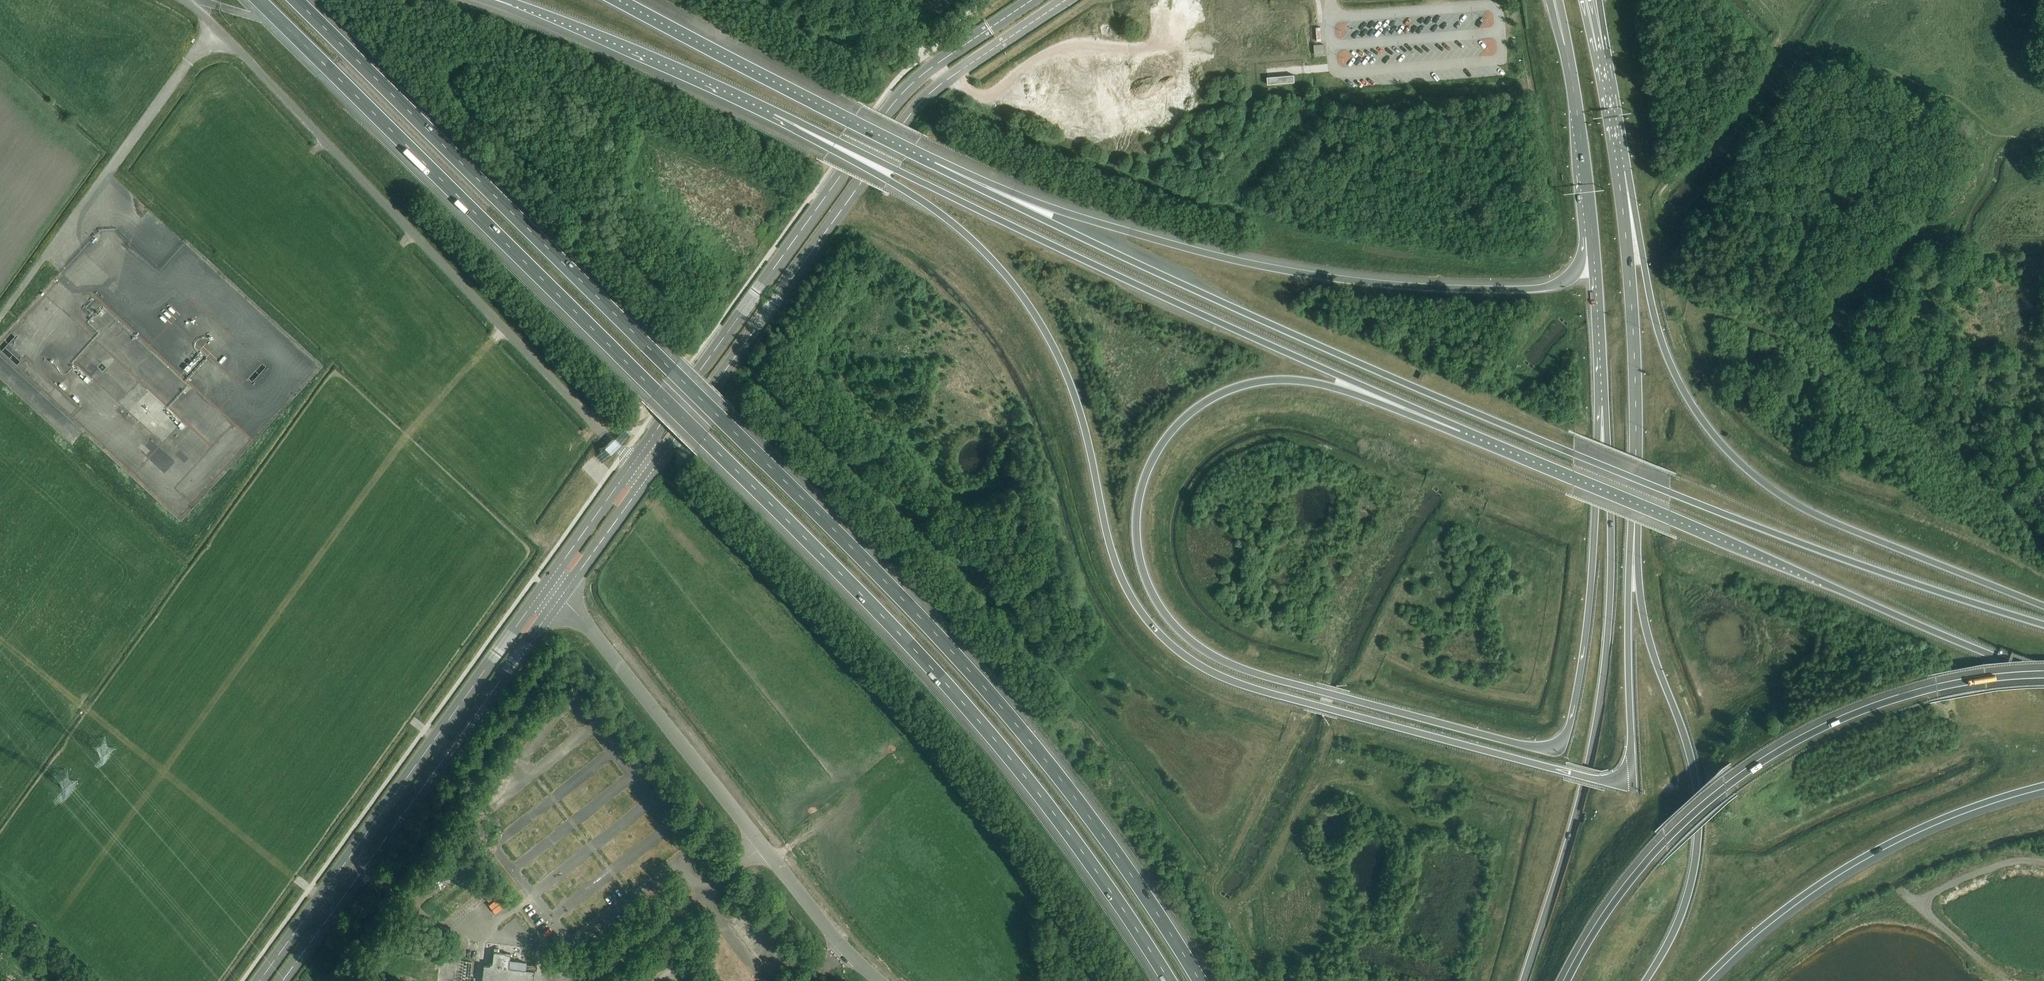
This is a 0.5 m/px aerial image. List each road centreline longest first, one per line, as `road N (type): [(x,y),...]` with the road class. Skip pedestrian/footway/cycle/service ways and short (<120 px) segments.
road 1 (motorway): [(258,0),(909,645),(1050,807),(1169,980)]
road 2 (motorway): [(1200,980),(1071,792),(925,623),(296,0)]
road 3 (trunk): [(2043,625),(1757,528),(1573,454),(1284,331),(934,166)]
road 4 (trunk): [(777,112),(944,218),(1016,288),(1061,358),(1081,408),(1120,574),(1176,650),(1261,692),(1599,780),(1633,781)]
road 5 (trunk): [(1553,745),(1525,747),(1222,661),(1177,628),(1142,567),(1136,522),(1148,467),(1168,434),(1219,395),(1296,381),(1461,429)]
road 6 (trunk): [(777,112),(1107,272),(1461,429)]
road 7 (track): [(493,341),(400,444),(65,908)]
road 8 (trunk): [(1591,229),(1579,269),(1552,287),(1406,287),(1202,253),(934,166)]
road 9 (trunk): [(2043,606),(1805,510),(1721,445),(1663,344),(1622,176)]
road 10 (unclassified): [(634,463),(186,0)]
road 11 (tertiary): [(651,474),(918,106),(1066,0)]
road 12 (trunk): [(1461,429),(2043,674)]
road 13 (tertiary): [(1033,0),(933,67),(891,107),(634,463)]
road 14 (motorway): [(2043,675),(1935,689),(1875,706),(1754,767),(1666,841),(1602,920),(1569,980)]
road 15 (motorway): [(1601,408),(1612,549),(1602,685),(1583,791),(1523,980)]
road 16 (motorway): [(1646,980),(1686,904),(1698,816),(1691,758),(1642,606),(1635,496)]
road 17 (unclassified): [(561,598),(845,950),(879,980)]
road 18 (tertiary): [(546,586),(260,980)]
road 19 (tertiary): [(283,980),(561,598)]
road 20 (motorway): [(1705,980),(1805,895),(1875,853),(2043,788)]
road 21 (track): [(0,640),(295,878)]
road 22 (trunk): [(934,166),(610,0)]
road 23 (primary): [(1601,408),(1583,661),(1571,724),(1553,745)]
road 24 (primary): [(1635,496),(1636,378),(1622,176)]
road 25 (trunk): [(505,0),(777,112)]
road 26 (primary): [(1633,781),(1628,641),(1635,496)]
road 27 (track): [(2043,863),(1994,868),(1925,903),(1984,963)]
road 28 (primary): [(1566,50),(1591,229)]
road 29 (primary): [(1591,229),(1601,408)]
road 30 (tertiary): [(561,598),(651,474)]
road 31 (tertiary): [(634,463),(546,586)]
road 32 (primary): [(1622,176),(1601,56)]

